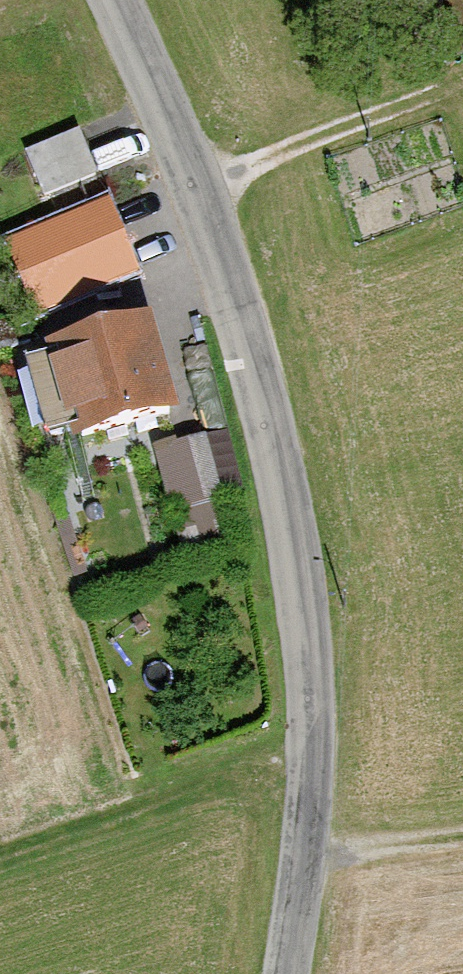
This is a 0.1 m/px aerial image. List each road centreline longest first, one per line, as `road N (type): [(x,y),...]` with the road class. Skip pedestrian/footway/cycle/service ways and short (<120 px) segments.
road 1 (tertiary): [(108,0),(192,183),(261,398),(303,619),(298,865),(281,973)]
road 2 (track): [(462,846),(298,865)]

